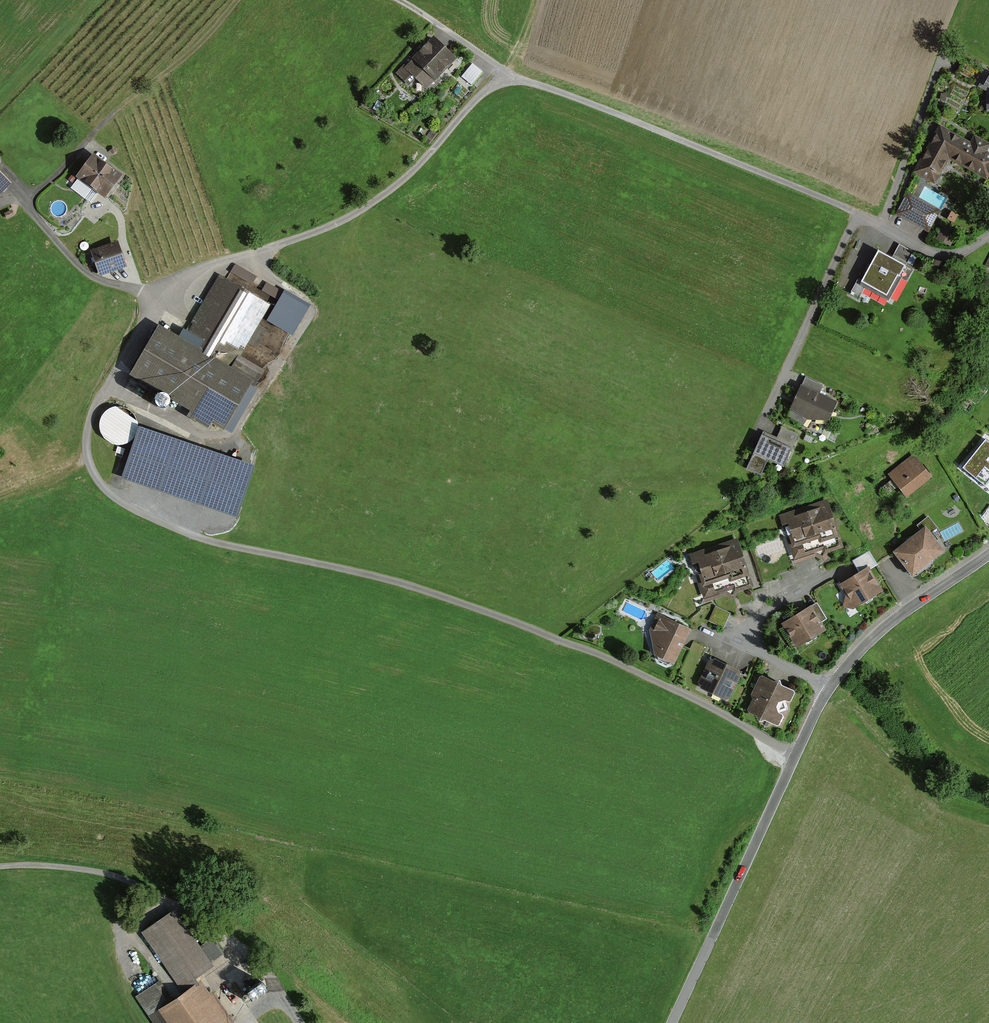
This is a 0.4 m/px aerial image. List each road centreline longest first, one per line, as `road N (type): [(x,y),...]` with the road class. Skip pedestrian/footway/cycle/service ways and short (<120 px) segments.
road 1 (unclassified): [(796,753),(617,662),(511,620),(375,576),(169,526),(102,487),(88,459),(88,427),(175,283),(367,206),(413,172),(479,96),(511,79),(621,114),(879,223)]
road 2 (unclassified): [(796,753),(671,1022)]
road 3 (track): [(84,143),(239,0)]
road 4 (tertiary): [(830,688),(900,614),(988,553)]
road 5 (residential): [(830,688),(767,656),(753,630),(833,573)]
road 6 (track): [(167,900),(93,871),(0,866)]
road 7 (residential): [(988,238),(939,254),(879,223)]

